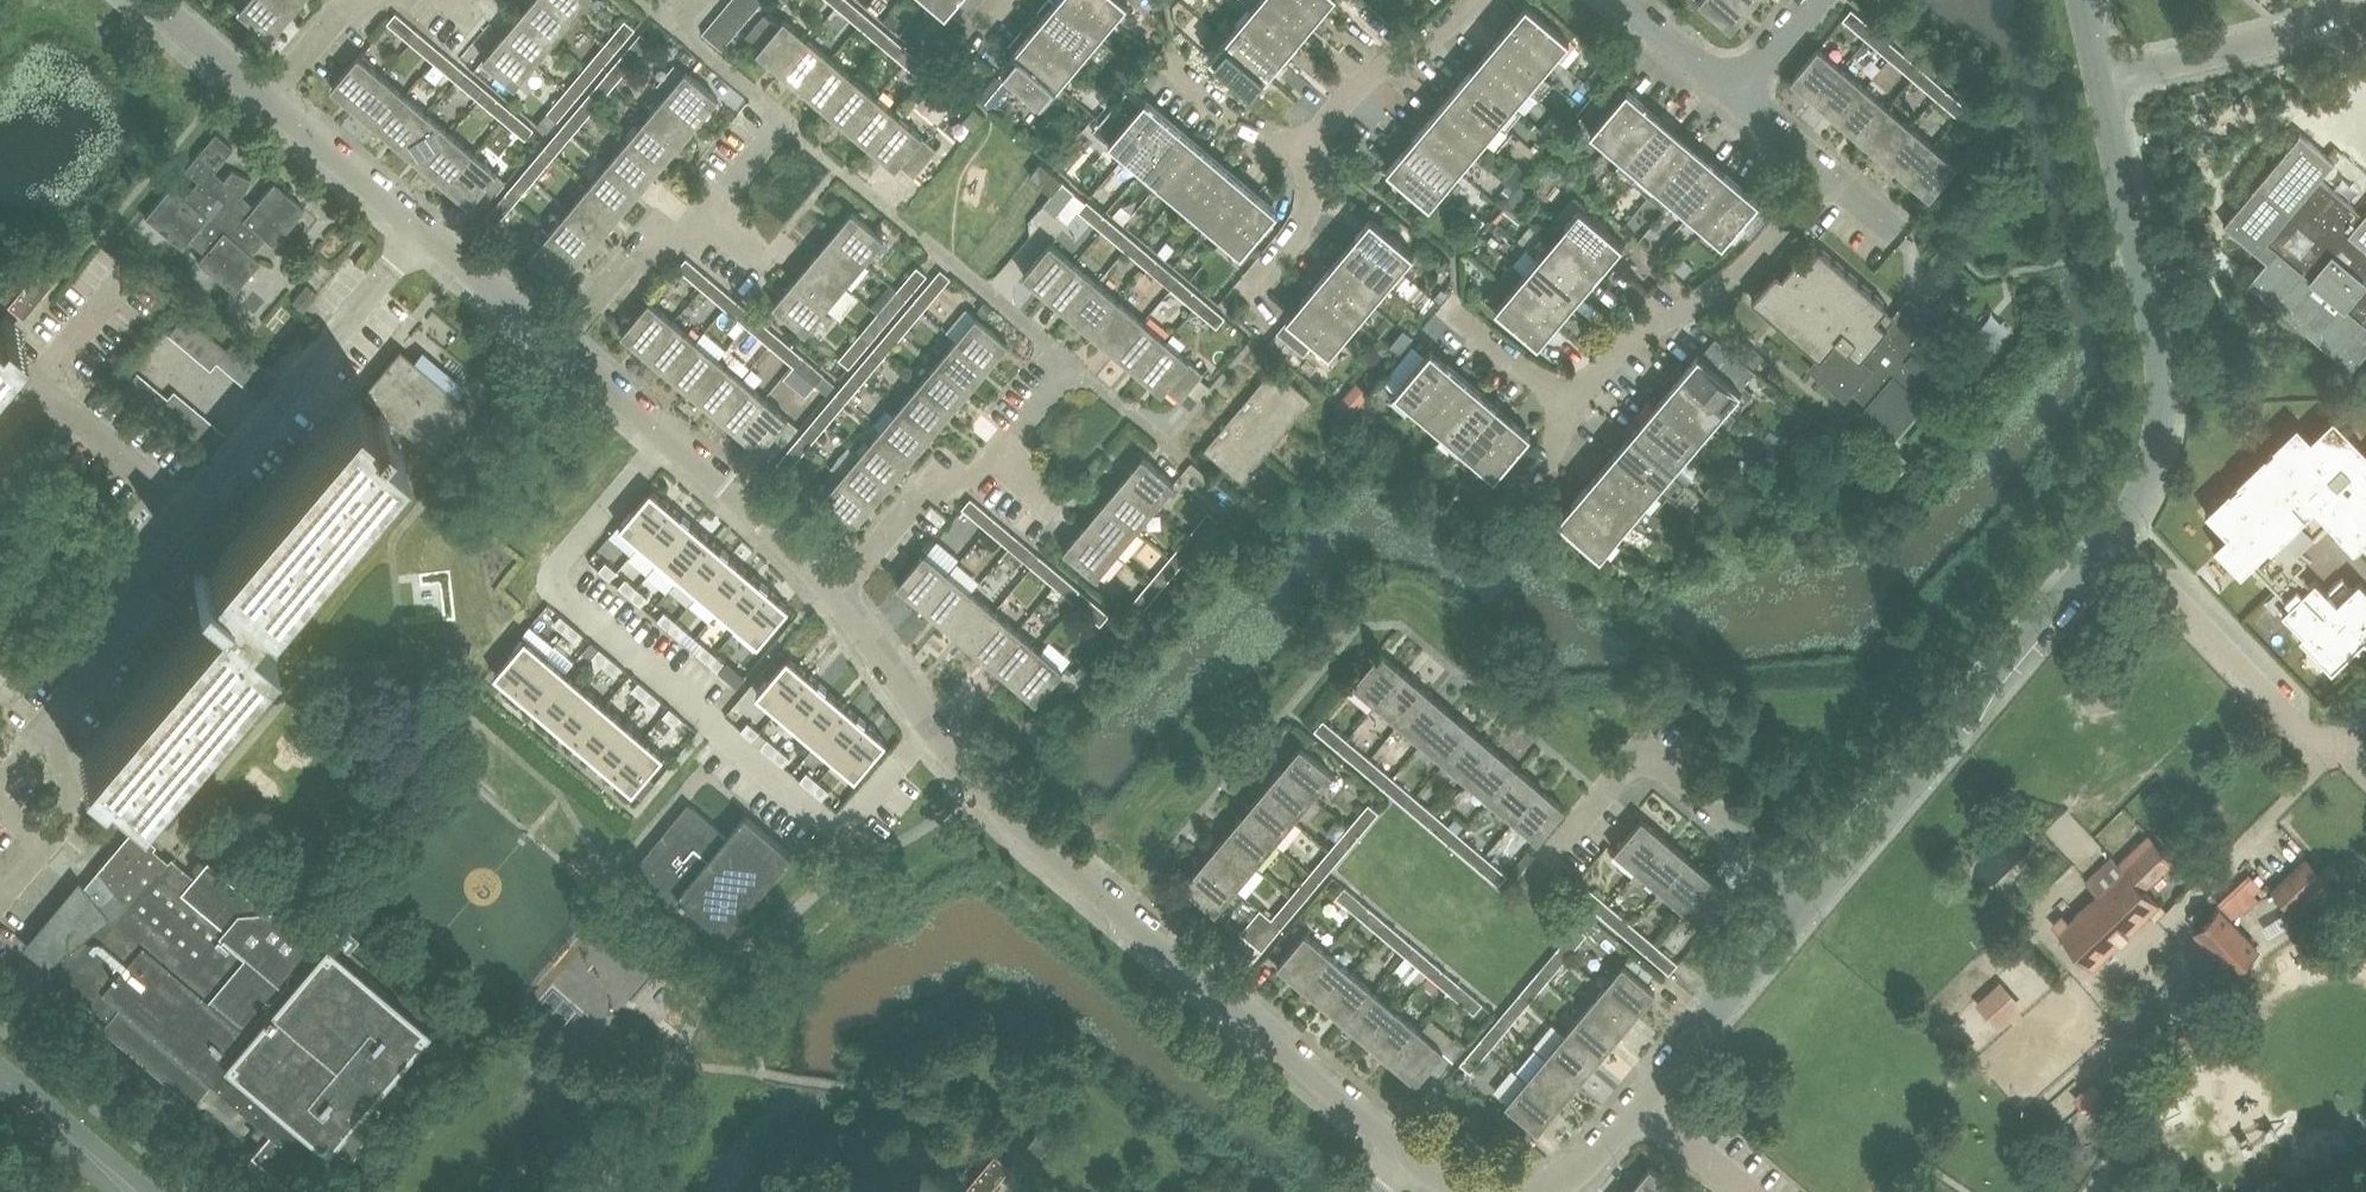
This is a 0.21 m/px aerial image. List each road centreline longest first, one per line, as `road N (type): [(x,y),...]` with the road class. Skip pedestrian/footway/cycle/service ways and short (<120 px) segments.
road 1 (residential): [(931,725),(850,820),(833,825),(556,590),(556,568),(667,436)]
road 2 (unclassified): [(1410,1153),(1018,820),(931,725)]
road 3 (unclassified): [(2099,78),(2163,387),(2149,473),(2116,537)]
road 4 (unclassified): [(2116,537),(1813,895)]
road 5 (residential): [(0,900),(75,808),(50,721),(116,644),(146,556),(186,510)]
road 6 (unclassified): [(1813,895),(1586,1162),(1532,1191)]
road 7 (residential): [(1813,895),(1640,749),(1544,864)]
road 8 (residential): [(424,229),(186,510)]
road 9 (residential): [(1574,400),(1628,343),(1737,275),(1827,174)]
road 10 (residential): [(2116,537),(2303,729),(2334,746)]
road 11 (residential): [(2099,78),(2255,44),(2341,0)]
road 12 (residential): [(186,510),(36,382),(0,424)]
road 13 (unclassified): [(836,593),(667,436)]
road 14 (residential): [(1318,152),(1327,121),(1354,91),(1474,0)]
road 15 (residential): [(836,593),(919,496),(992,460)]
road 16 (unclassified): [(424,229),(267,98)]
road 17 (residential): [(558,342),(625,262),(704,215)]
road 18 (residential): [(1318,152),(1227,111),(1155,51)]
road 19 (residential): [(1228,315),(1303,220),(1318,152)]
road 20 (unclassified): [(558,342),(424,229)]
road 21 (unclassified): [(931,725),(836,593)]
road 22 (residential): [(1574,400),(1451,308)]
road 23 (unclassified): [(267,98),(151,0)]
road 24 (residential): [(1733,92),(1622,0)]
road 25 (unclassified): [(667,436),(558,342)]
road 26 (residential): [(267,98),(339,15),(364,0)]
road 27 (primary): [(144,1191),(38,1106)]
road 28 (track): [(2104,1181),(2133,1058)]
road 29 (residential): [(1827,174),(1733,92)]
road 30 (residential): [(992,460),(1072,366)]
road 31 (residential): [(704,215),(783,122)]
road 32 (residential): [(1733,92),(1811,0)]

